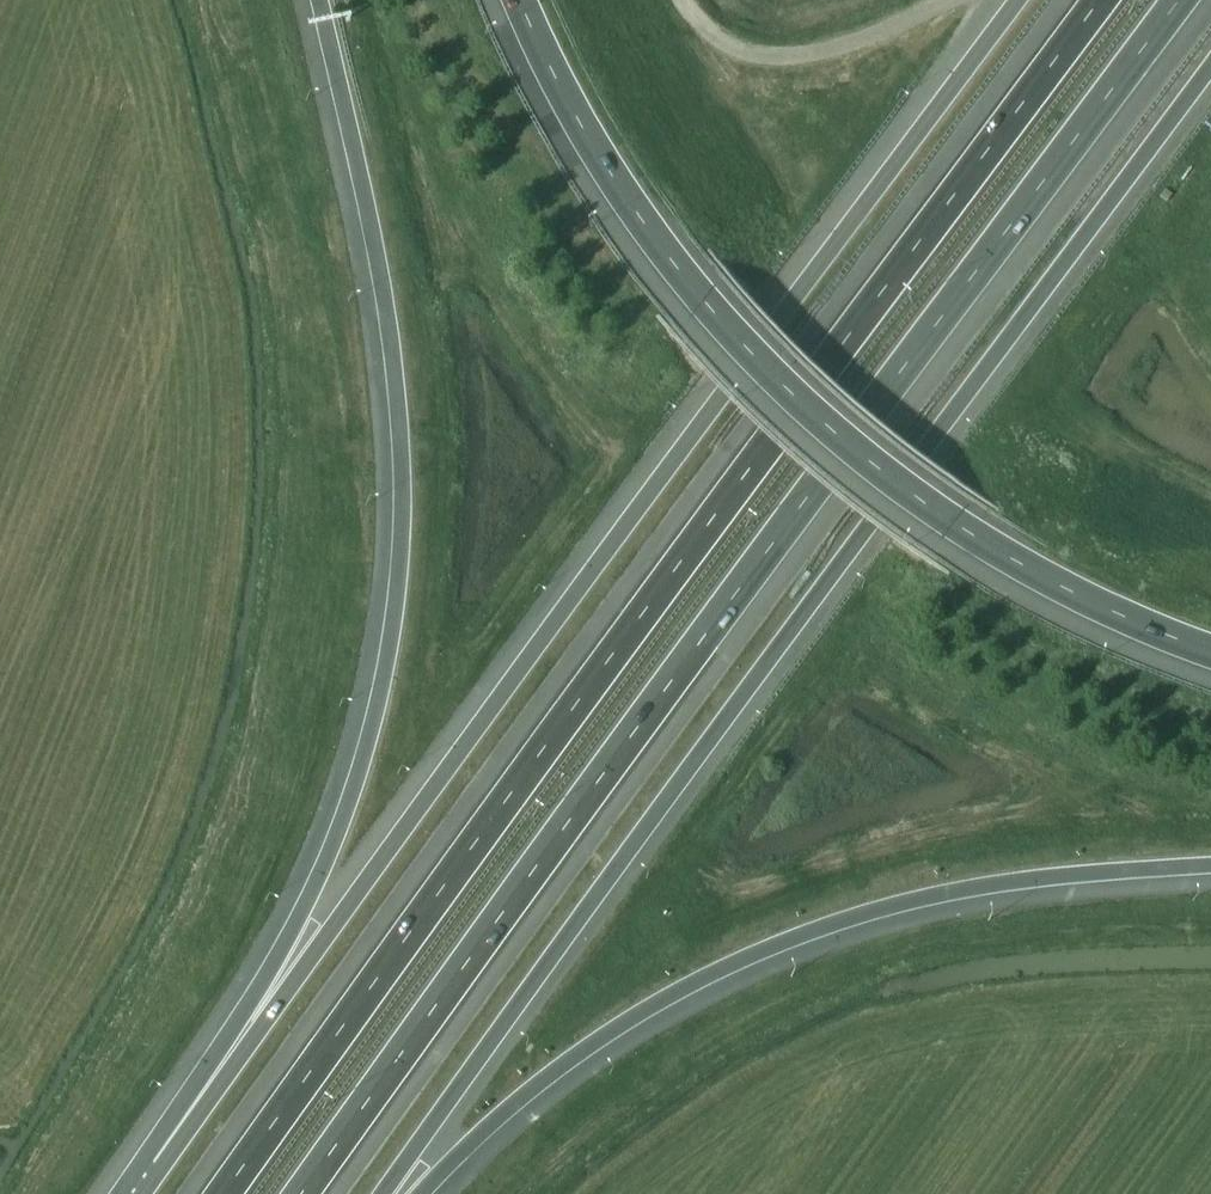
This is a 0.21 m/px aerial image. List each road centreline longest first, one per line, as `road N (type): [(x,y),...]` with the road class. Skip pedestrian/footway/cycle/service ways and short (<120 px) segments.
road 1 (motorway): [(306,1193),(1184,0)]
road 2 (motorway): [(1098,0),(223,1193)]
road 3 (motorway): [(1017,0),(143,1193)]
road 4 (motorway): [(382,1193),(1210,74)]
road 5 (motorway): [(319,0),(391,344),(403,472),(397,603),(374,717),(327,860),(252,1000),(162,1133),(139,1193)]
road 6 (motorway): [(517,0),(584,137),(706,302),(785,386),(948,519),(1079,596),(1210,650)]
road 7 (motorway): [(422,1193),(560,1068),(661,1000),(800,935),(909,903),(1050,877),(1210,864)]
road 8 (track): [(955,0),(836,47),(759,59),(723,49),(684,0)]

